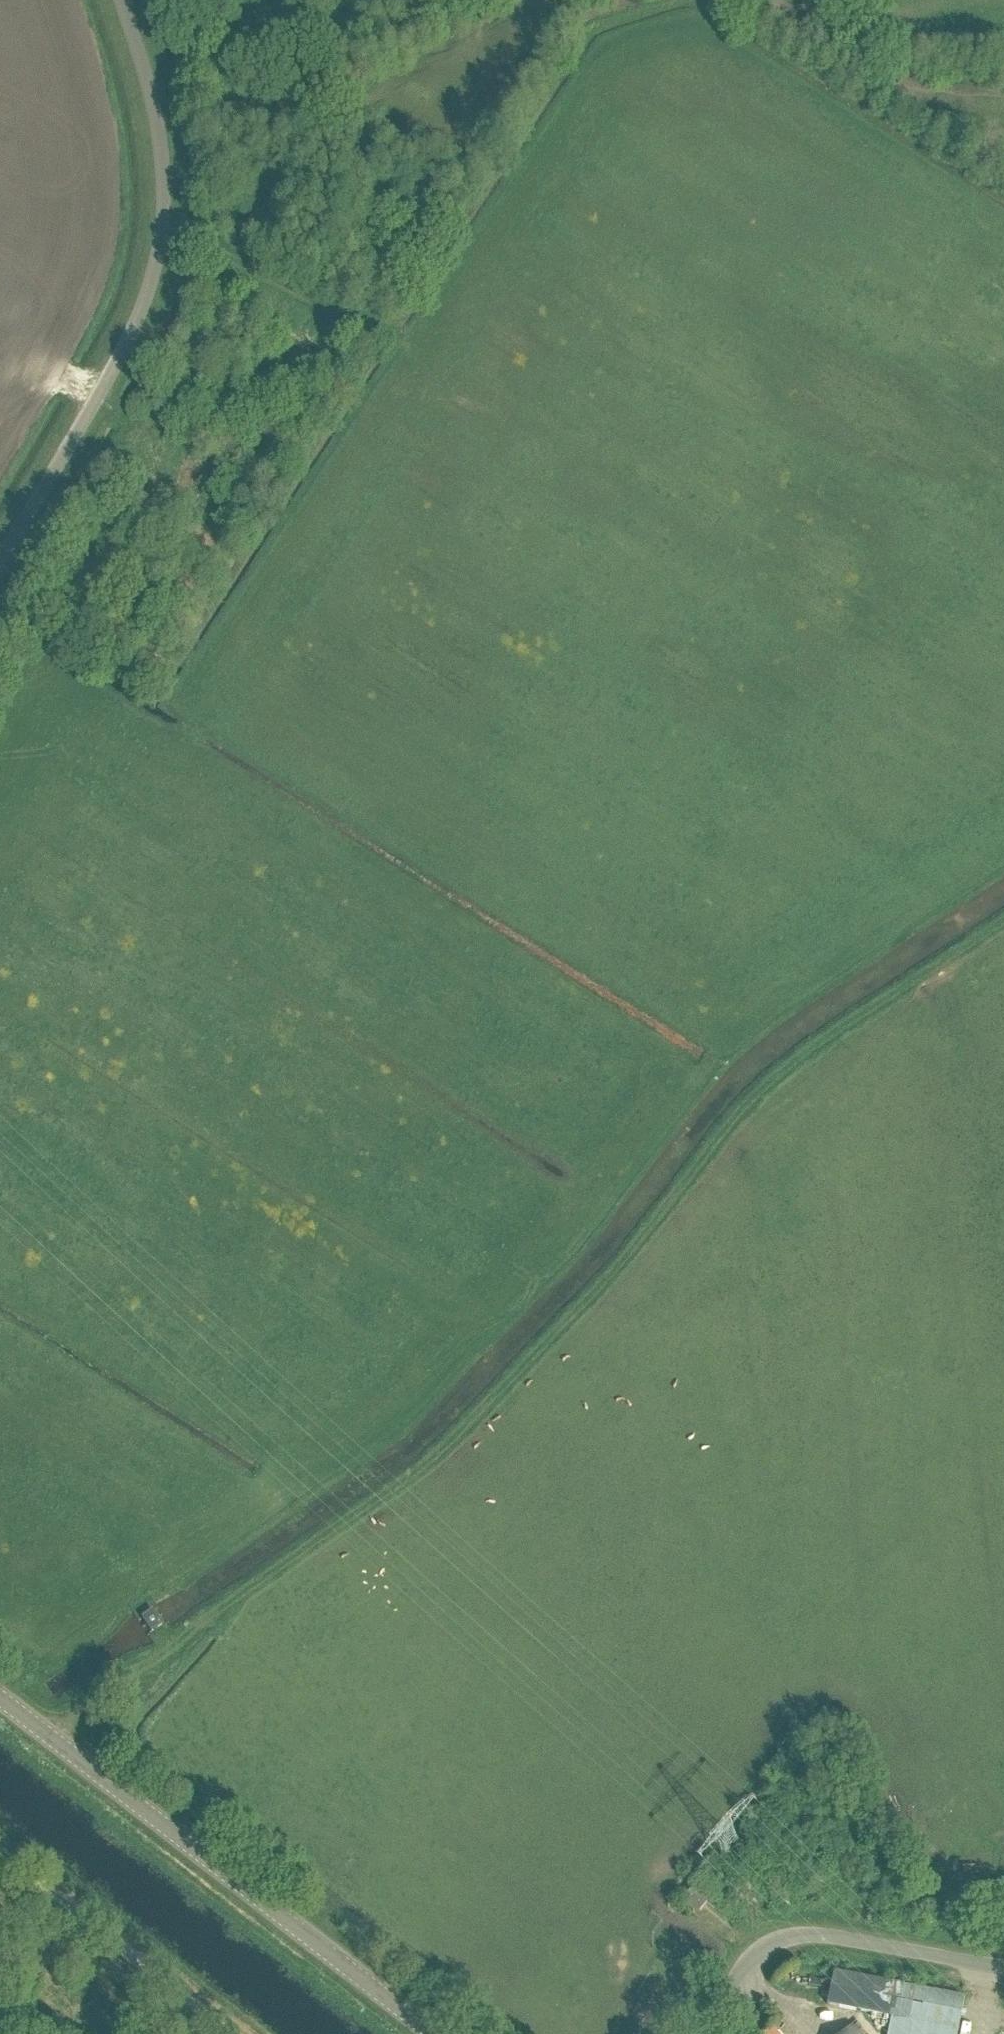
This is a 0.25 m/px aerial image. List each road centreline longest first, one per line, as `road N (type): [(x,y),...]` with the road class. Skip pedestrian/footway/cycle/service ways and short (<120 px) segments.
road 1 (unclassified): [(0,561),(128,341),(157,258),(164,215),(158,129),(121,0)]
road 2 (tertiary): [(432,2033),(0,1698)]
road 3 (unclassified): [(699,2033),(738,1968),(764,1946),(801,1934),(1003,1969)]
road 4 (track): [(0,1855),(229,2033)]

